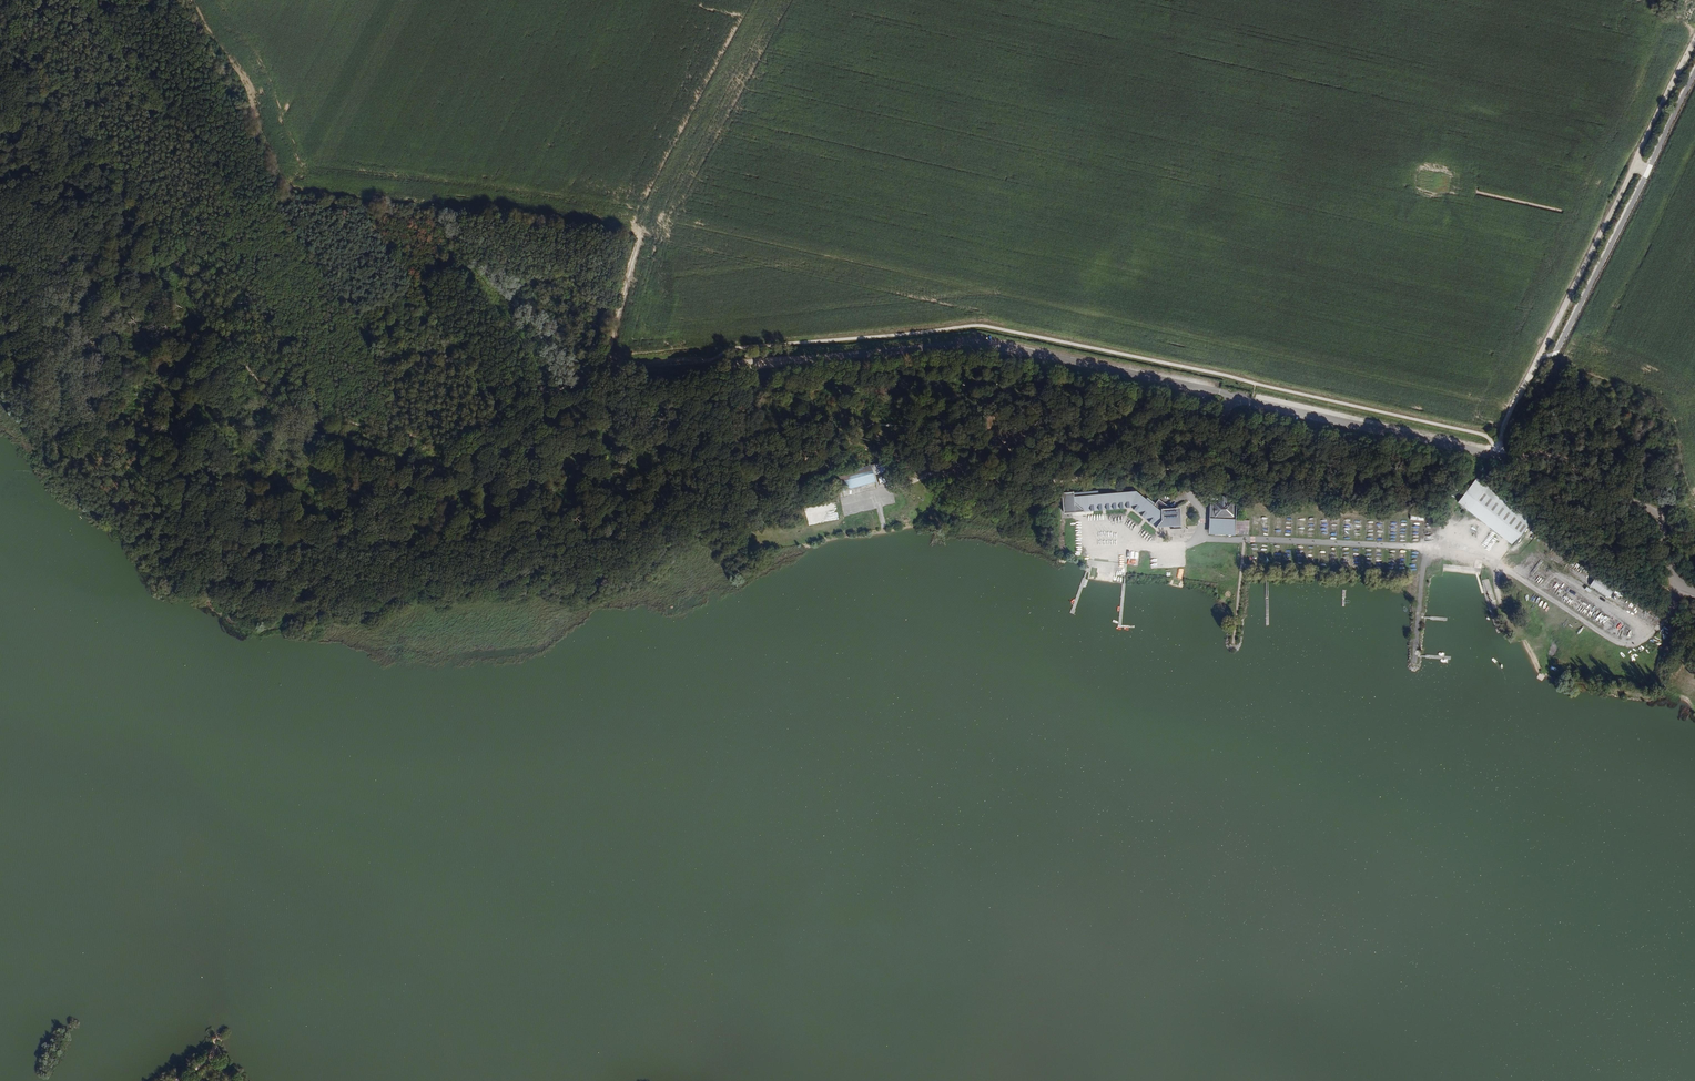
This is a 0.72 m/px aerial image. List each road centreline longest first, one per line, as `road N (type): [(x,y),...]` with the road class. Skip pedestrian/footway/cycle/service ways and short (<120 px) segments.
road 1 (residential): [(1250,401),(1625,497),(1658,514),(1672,570),(1694,594)]
road 2 (track): [(1537,360),(1694,40)]

